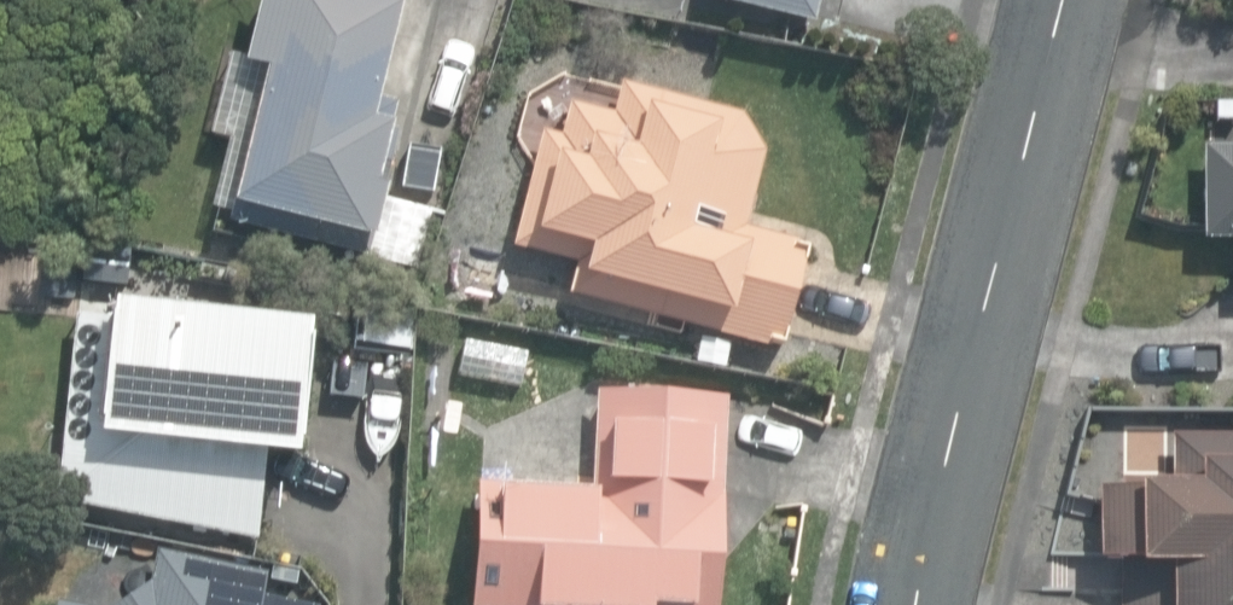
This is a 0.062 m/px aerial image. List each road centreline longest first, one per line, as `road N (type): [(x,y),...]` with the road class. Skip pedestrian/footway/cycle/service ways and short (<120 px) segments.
road 1 (residential): [(925,604),(1052,0)]

